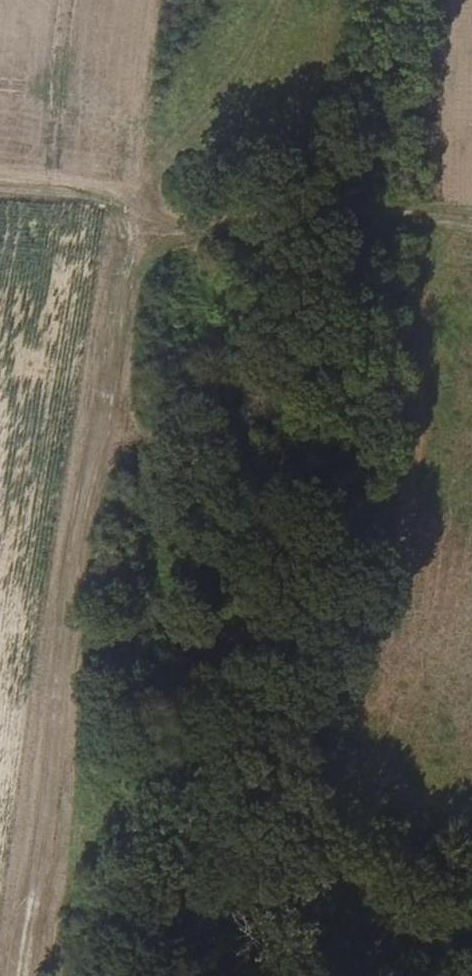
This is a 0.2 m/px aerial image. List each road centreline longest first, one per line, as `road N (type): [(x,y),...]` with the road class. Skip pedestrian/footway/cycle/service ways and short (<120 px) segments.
road 1 (track): [(471,931),(342,933),(202,884),(176,843),(187,661),(150,597),(146,464),(107,387),(122,235),(115,204),(0,183)]
road 2 (track): [(107,387),(27,975)]
road 3 (track): [(115,204),(163,217),(345,209),(448,215)]

